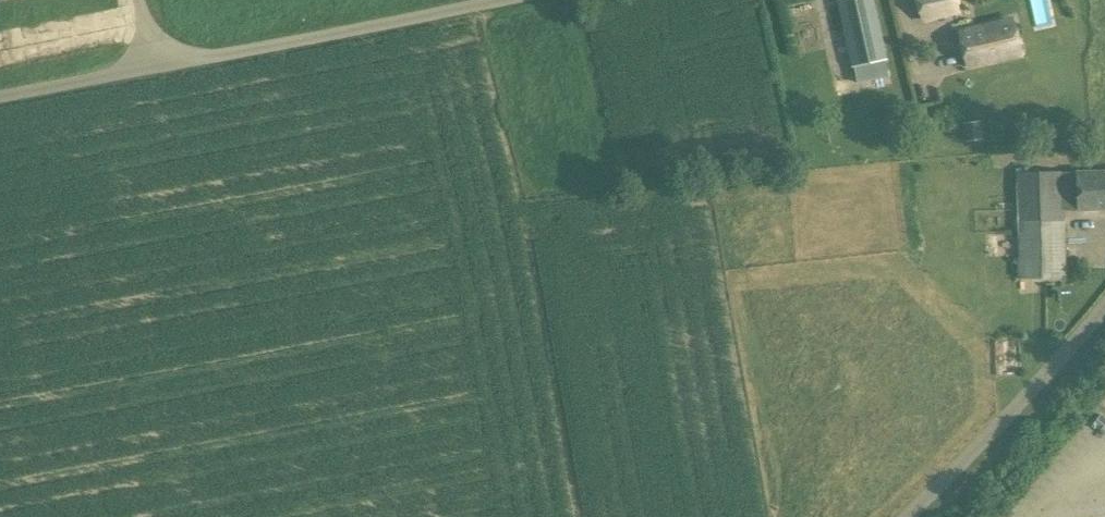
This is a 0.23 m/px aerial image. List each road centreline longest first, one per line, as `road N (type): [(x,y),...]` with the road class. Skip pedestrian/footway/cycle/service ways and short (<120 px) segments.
road 1 (unclassified): [(0,103),(543,0)]
road 2 (unclassified): [(907,516),(1003,420),(1104,294)]

